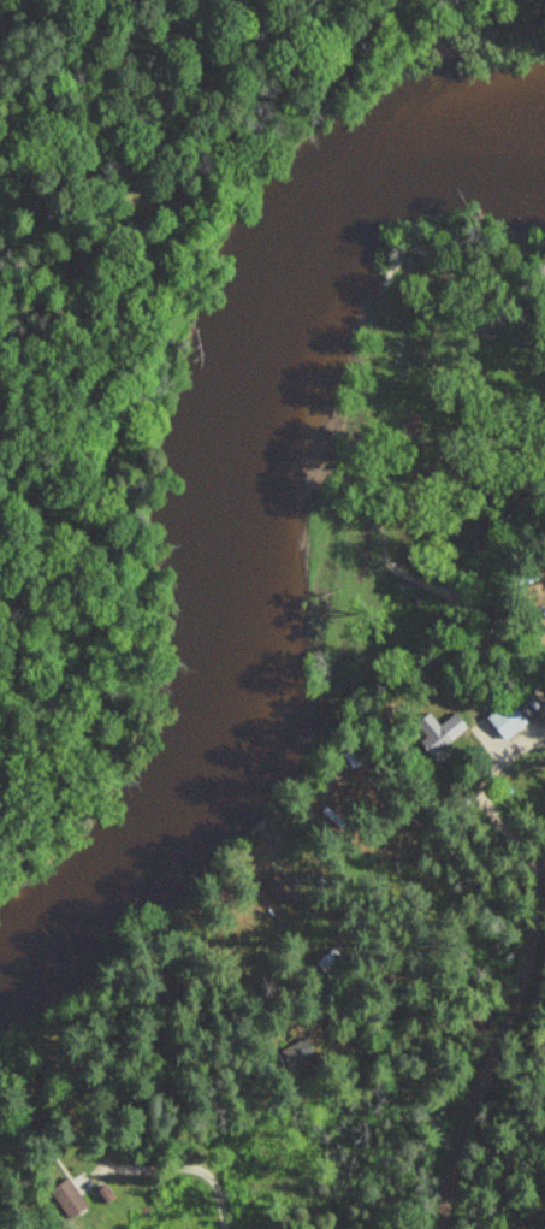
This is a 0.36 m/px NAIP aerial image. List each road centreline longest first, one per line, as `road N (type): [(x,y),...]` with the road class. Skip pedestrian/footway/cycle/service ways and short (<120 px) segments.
road 1 (residential): [(423,1228),(496,1028),(544,938)]

